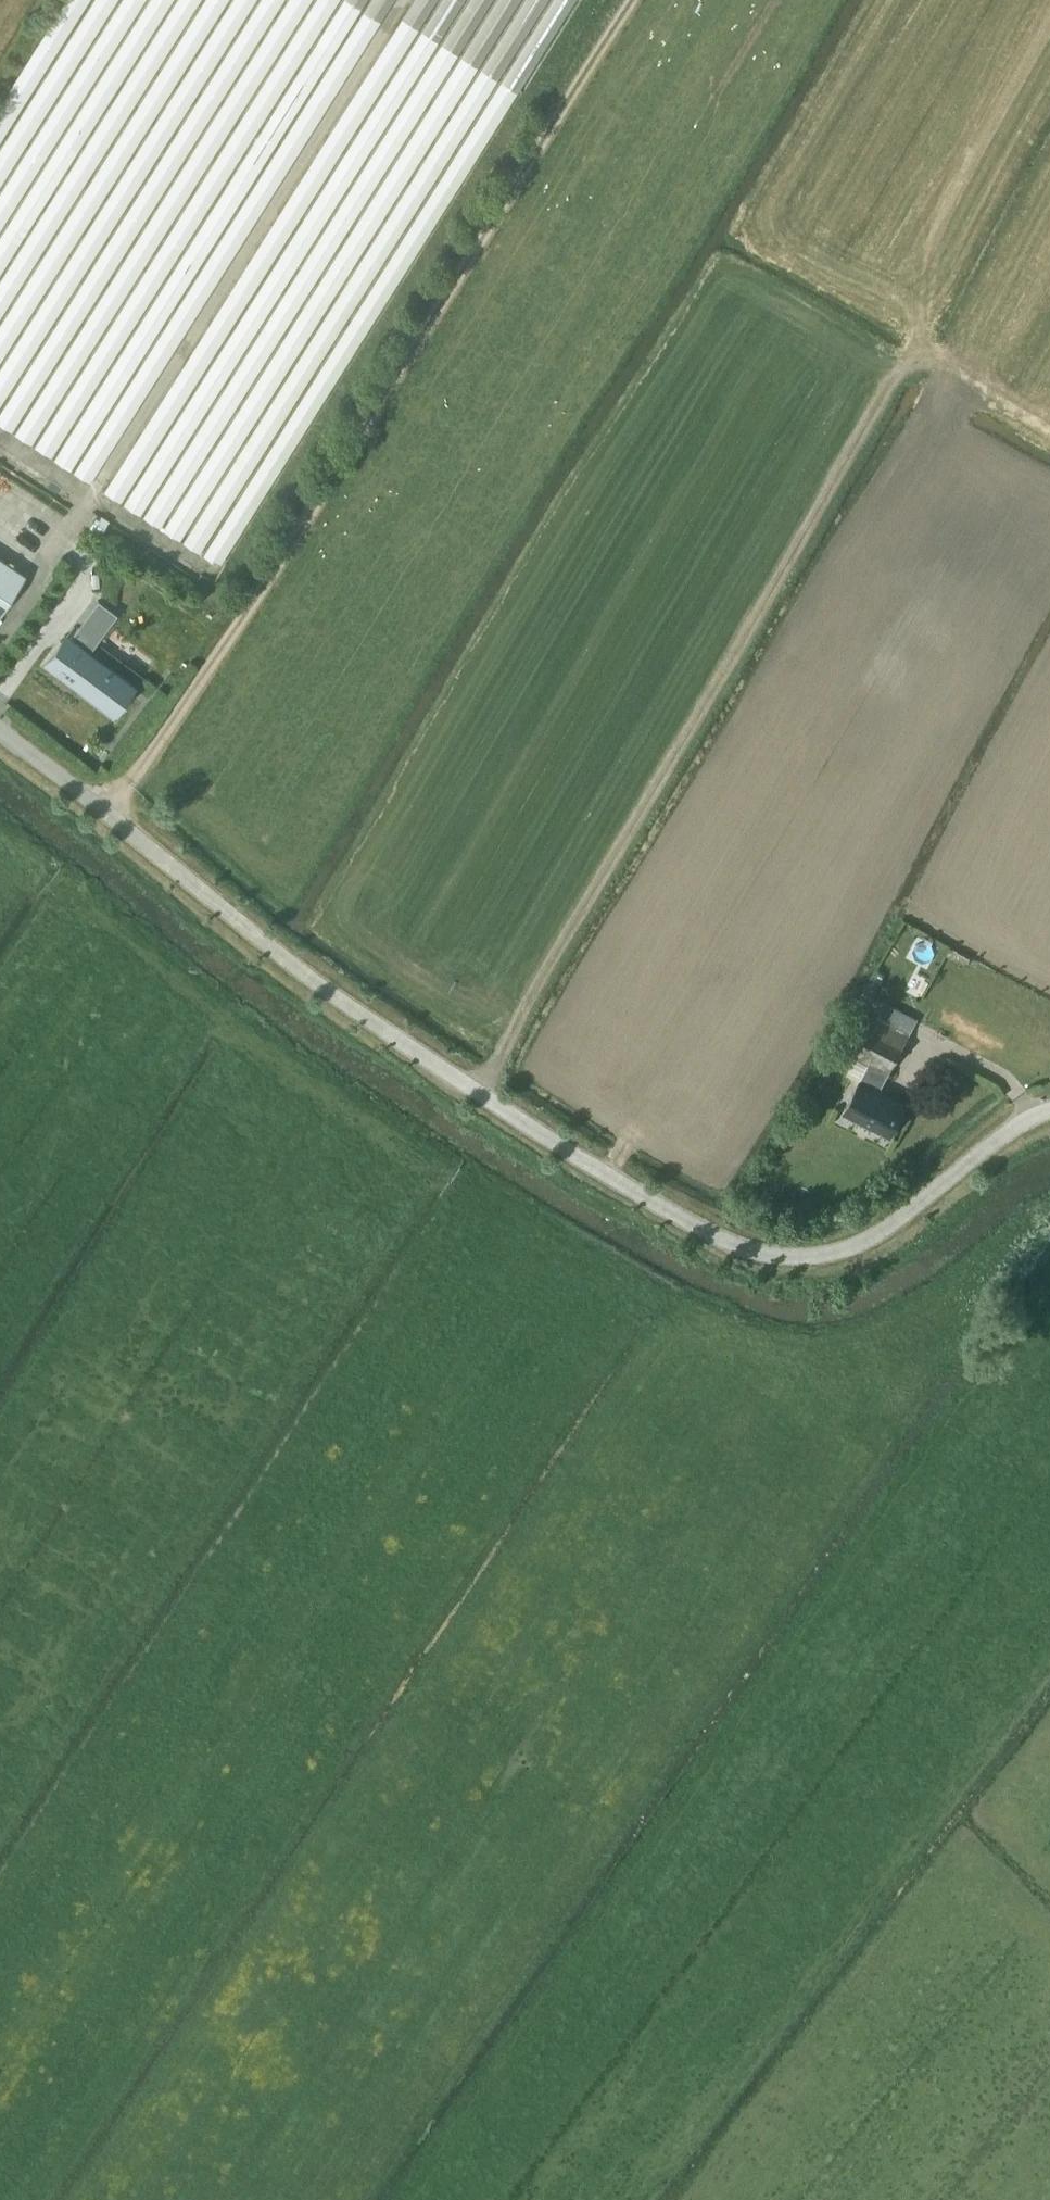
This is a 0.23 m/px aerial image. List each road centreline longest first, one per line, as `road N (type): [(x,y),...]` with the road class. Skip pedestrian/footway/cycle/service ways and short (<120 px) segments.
road 1 (unclassified): [(0,727),(305,971),(474,1089),(725,1239),(782,1256),(840,1248),(888,1228),(1015,1126),(1049,1111)]

